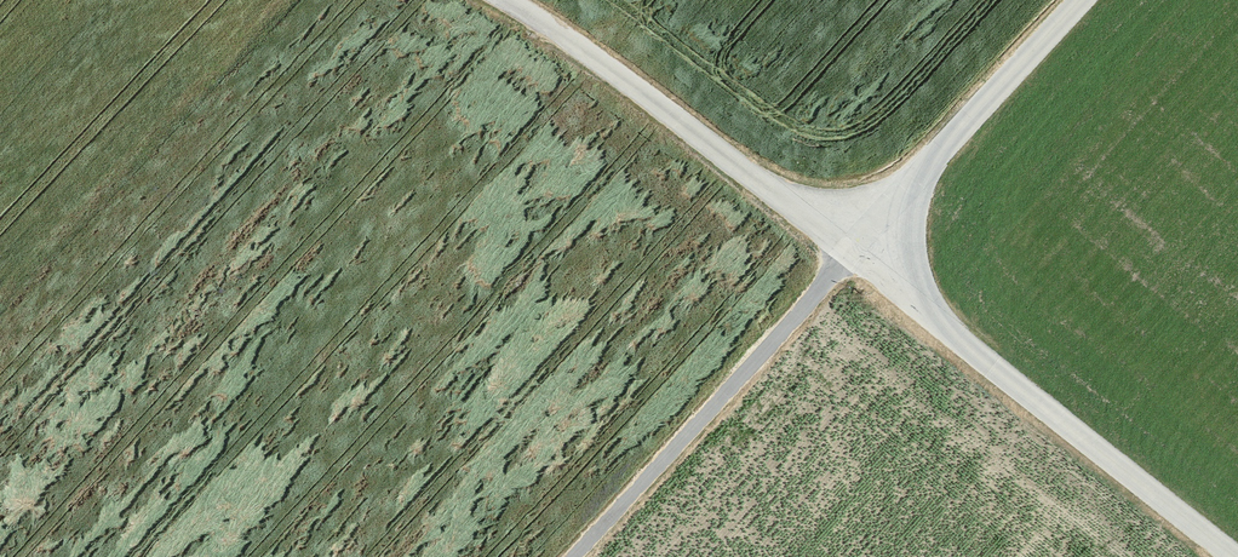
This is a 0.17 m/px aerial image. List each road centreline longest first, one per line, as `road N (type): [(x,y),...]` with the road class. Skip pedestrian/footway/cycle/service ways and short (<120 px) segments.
road 1 (track): [(852,249),(1237,553)]
road 2 (track): [(852,249),(508,0)]
road 3 (track): [(852,249),(569,556)]
road 4 (track): [(1085,0),(852,249)]

